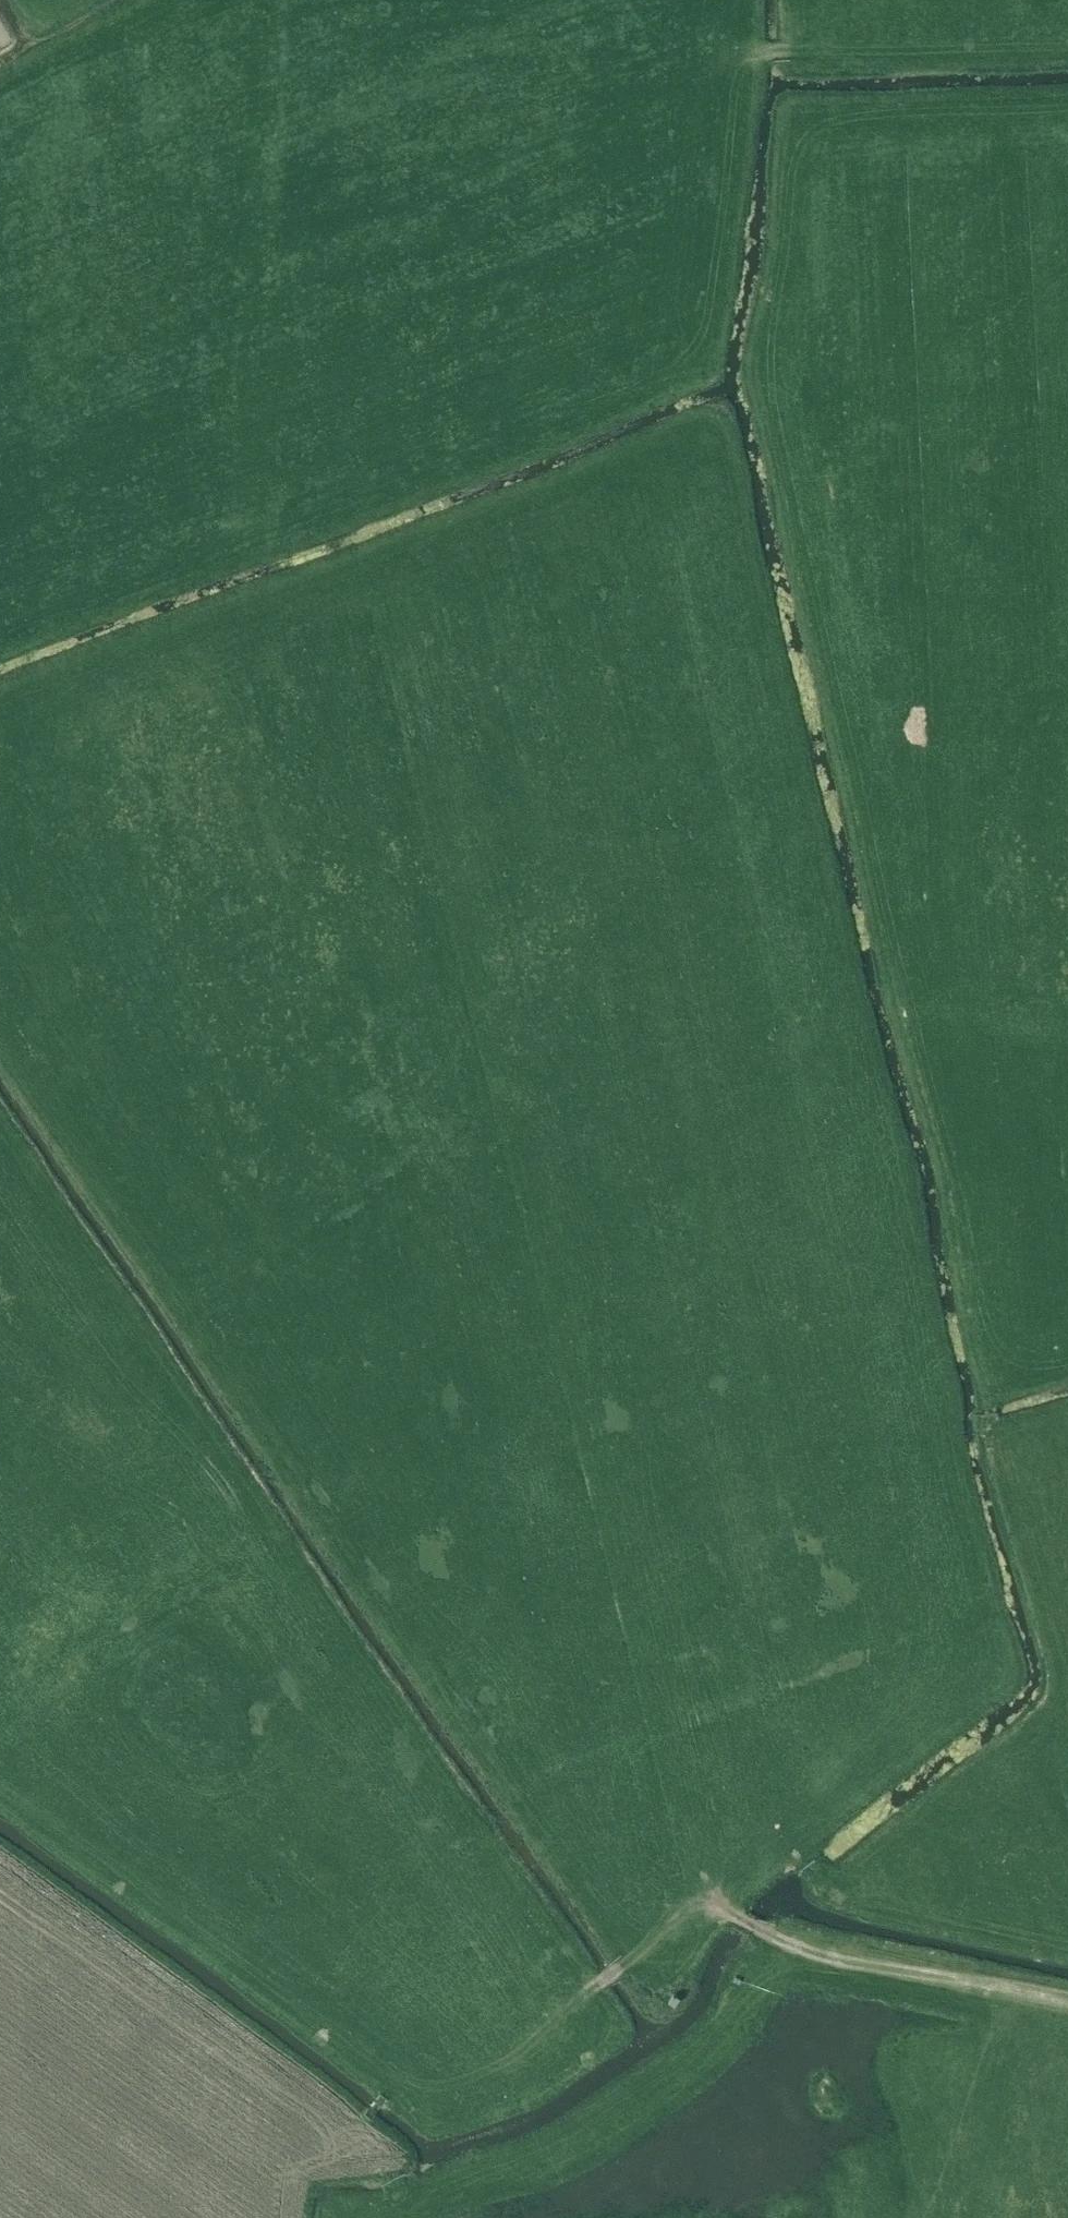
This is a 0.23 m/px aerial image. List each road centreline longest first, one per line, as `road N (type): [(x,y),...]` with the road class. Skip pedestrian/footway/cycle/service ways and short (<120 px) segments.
road 1 (track): [(1067,1998),(812,1944),(721,1911)]

